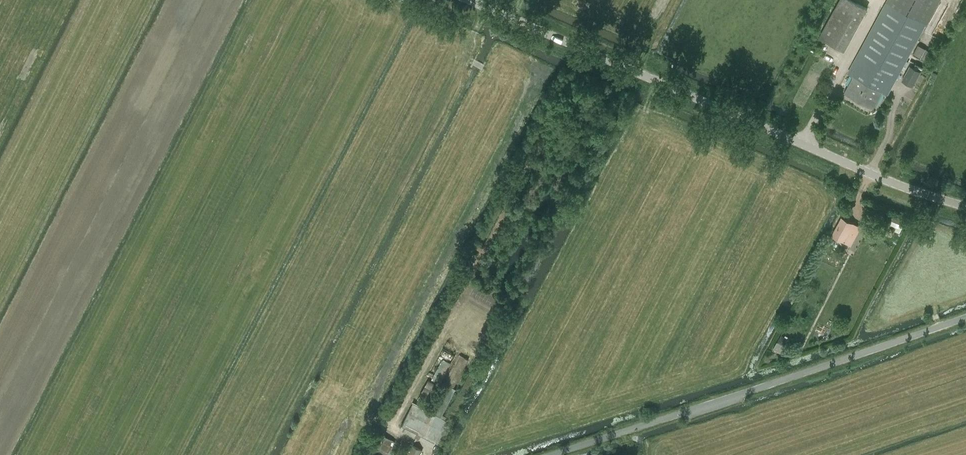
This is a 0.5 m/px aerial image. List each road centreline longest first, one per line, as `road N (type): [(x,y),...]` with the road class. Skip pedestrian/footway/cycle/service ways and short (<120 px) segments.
road 1 (unclassified): [(965,206),(471,0)]
road 2 (unclassified): [(555,454),(965,317)]
road 3 (track): [(803,144),(881,0)]

